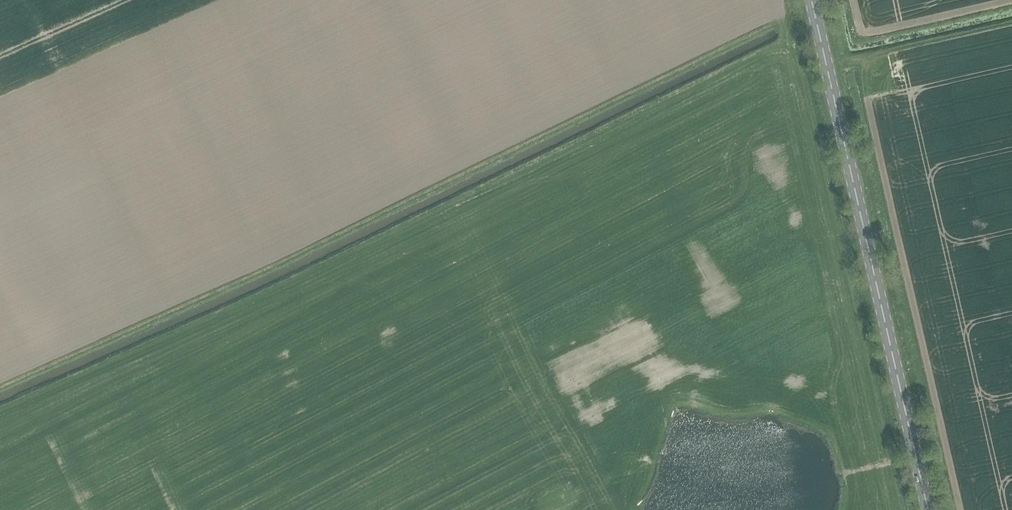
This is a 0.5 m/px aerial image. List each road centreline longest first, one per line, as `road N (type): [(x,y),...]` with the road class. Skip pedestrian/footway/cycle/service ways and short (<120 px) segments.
road 1 (primary): [(926,509),(809,0)]

